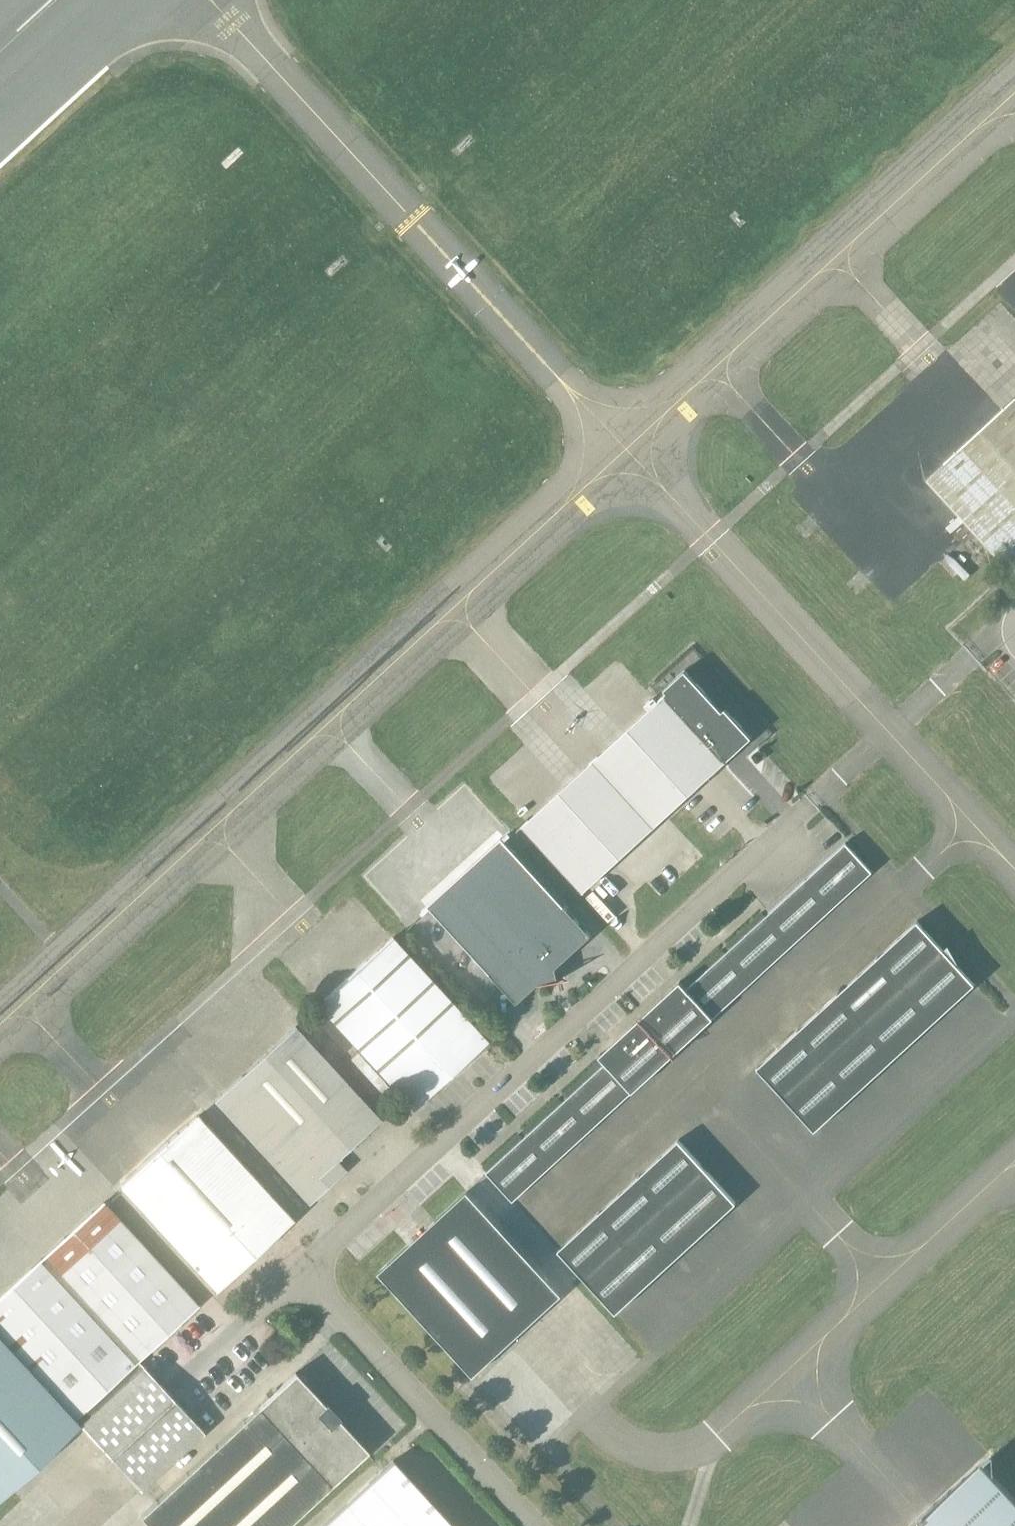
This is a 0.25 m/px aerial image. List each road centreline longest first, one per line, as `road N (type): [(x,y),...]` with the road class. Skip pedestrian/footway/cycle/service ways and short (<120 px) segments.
road 1 (unclassified): [(304,1275),(816,811)]
road 2 (unclassified): [(530,1525),(304,1275)]
road 3 (unclassified): [(200,1369),(304,1275)]

